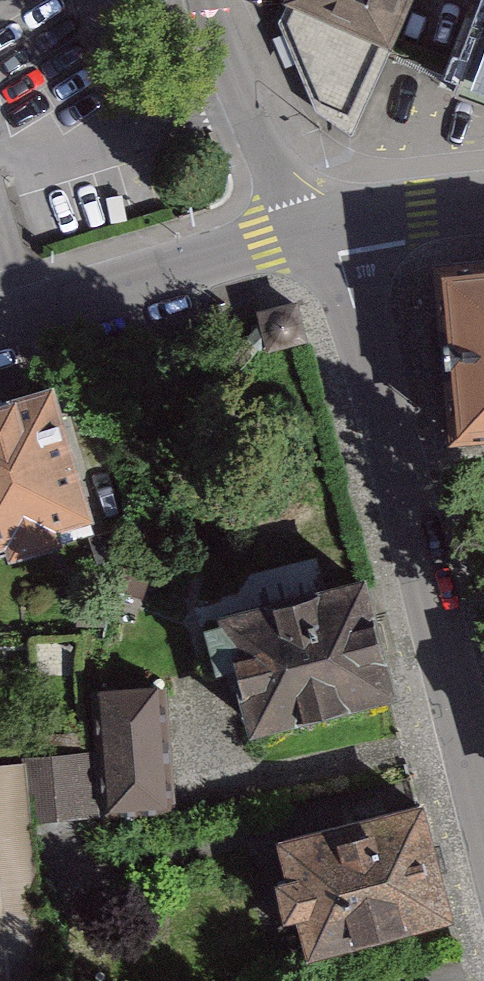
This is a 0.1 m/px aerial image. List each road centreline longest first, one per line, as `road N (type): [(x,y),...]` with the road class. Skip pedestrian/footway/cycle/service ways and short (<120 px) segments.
road 1 (residential): [(316,226),(338,250),(355,295),(483,815)]
road 2 (tertiary): [(0,325),(316,226)]
road 3 (residential): [(204,0),(287,204),(316,226)]
road 4 (tertiary): [(316,226),(483,204)]

